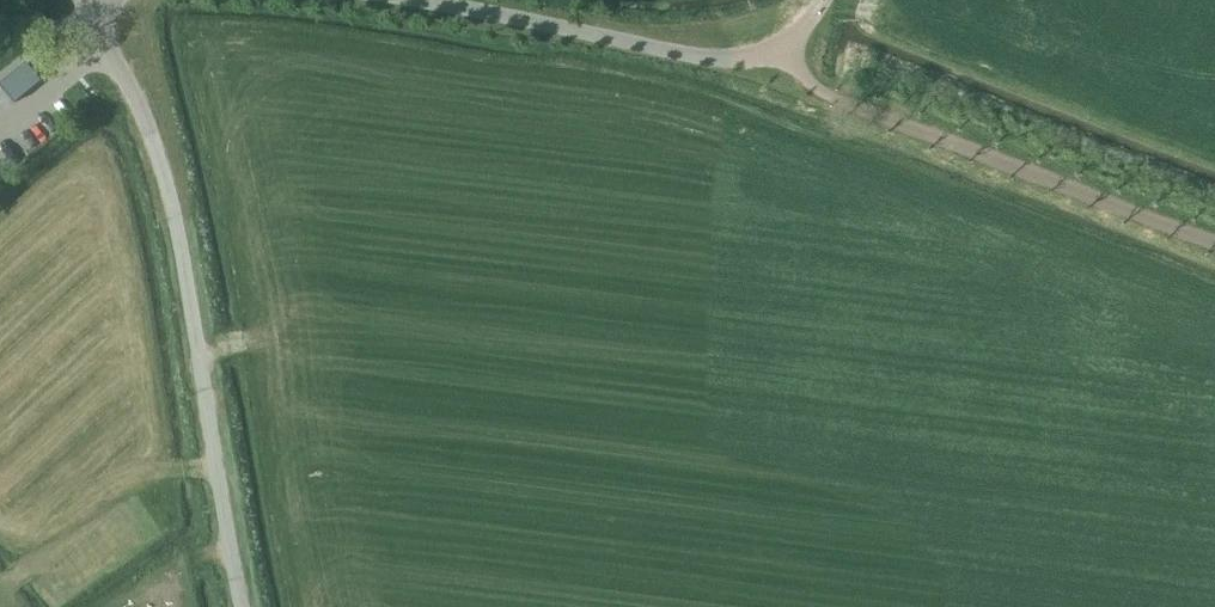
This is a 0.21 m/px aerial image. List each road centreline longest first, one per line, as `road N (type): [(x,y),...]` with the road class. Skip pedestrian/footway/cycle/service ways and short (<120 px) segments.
road 1 (unclassified): [(241,606),(165,177),(135,95),(89,10)]
road 2 (unclassified): [(781,47),(823,91),(1214,246)]
road 3 (unclassified): [(420,0),(710,59),(757,58),(781,47)]

